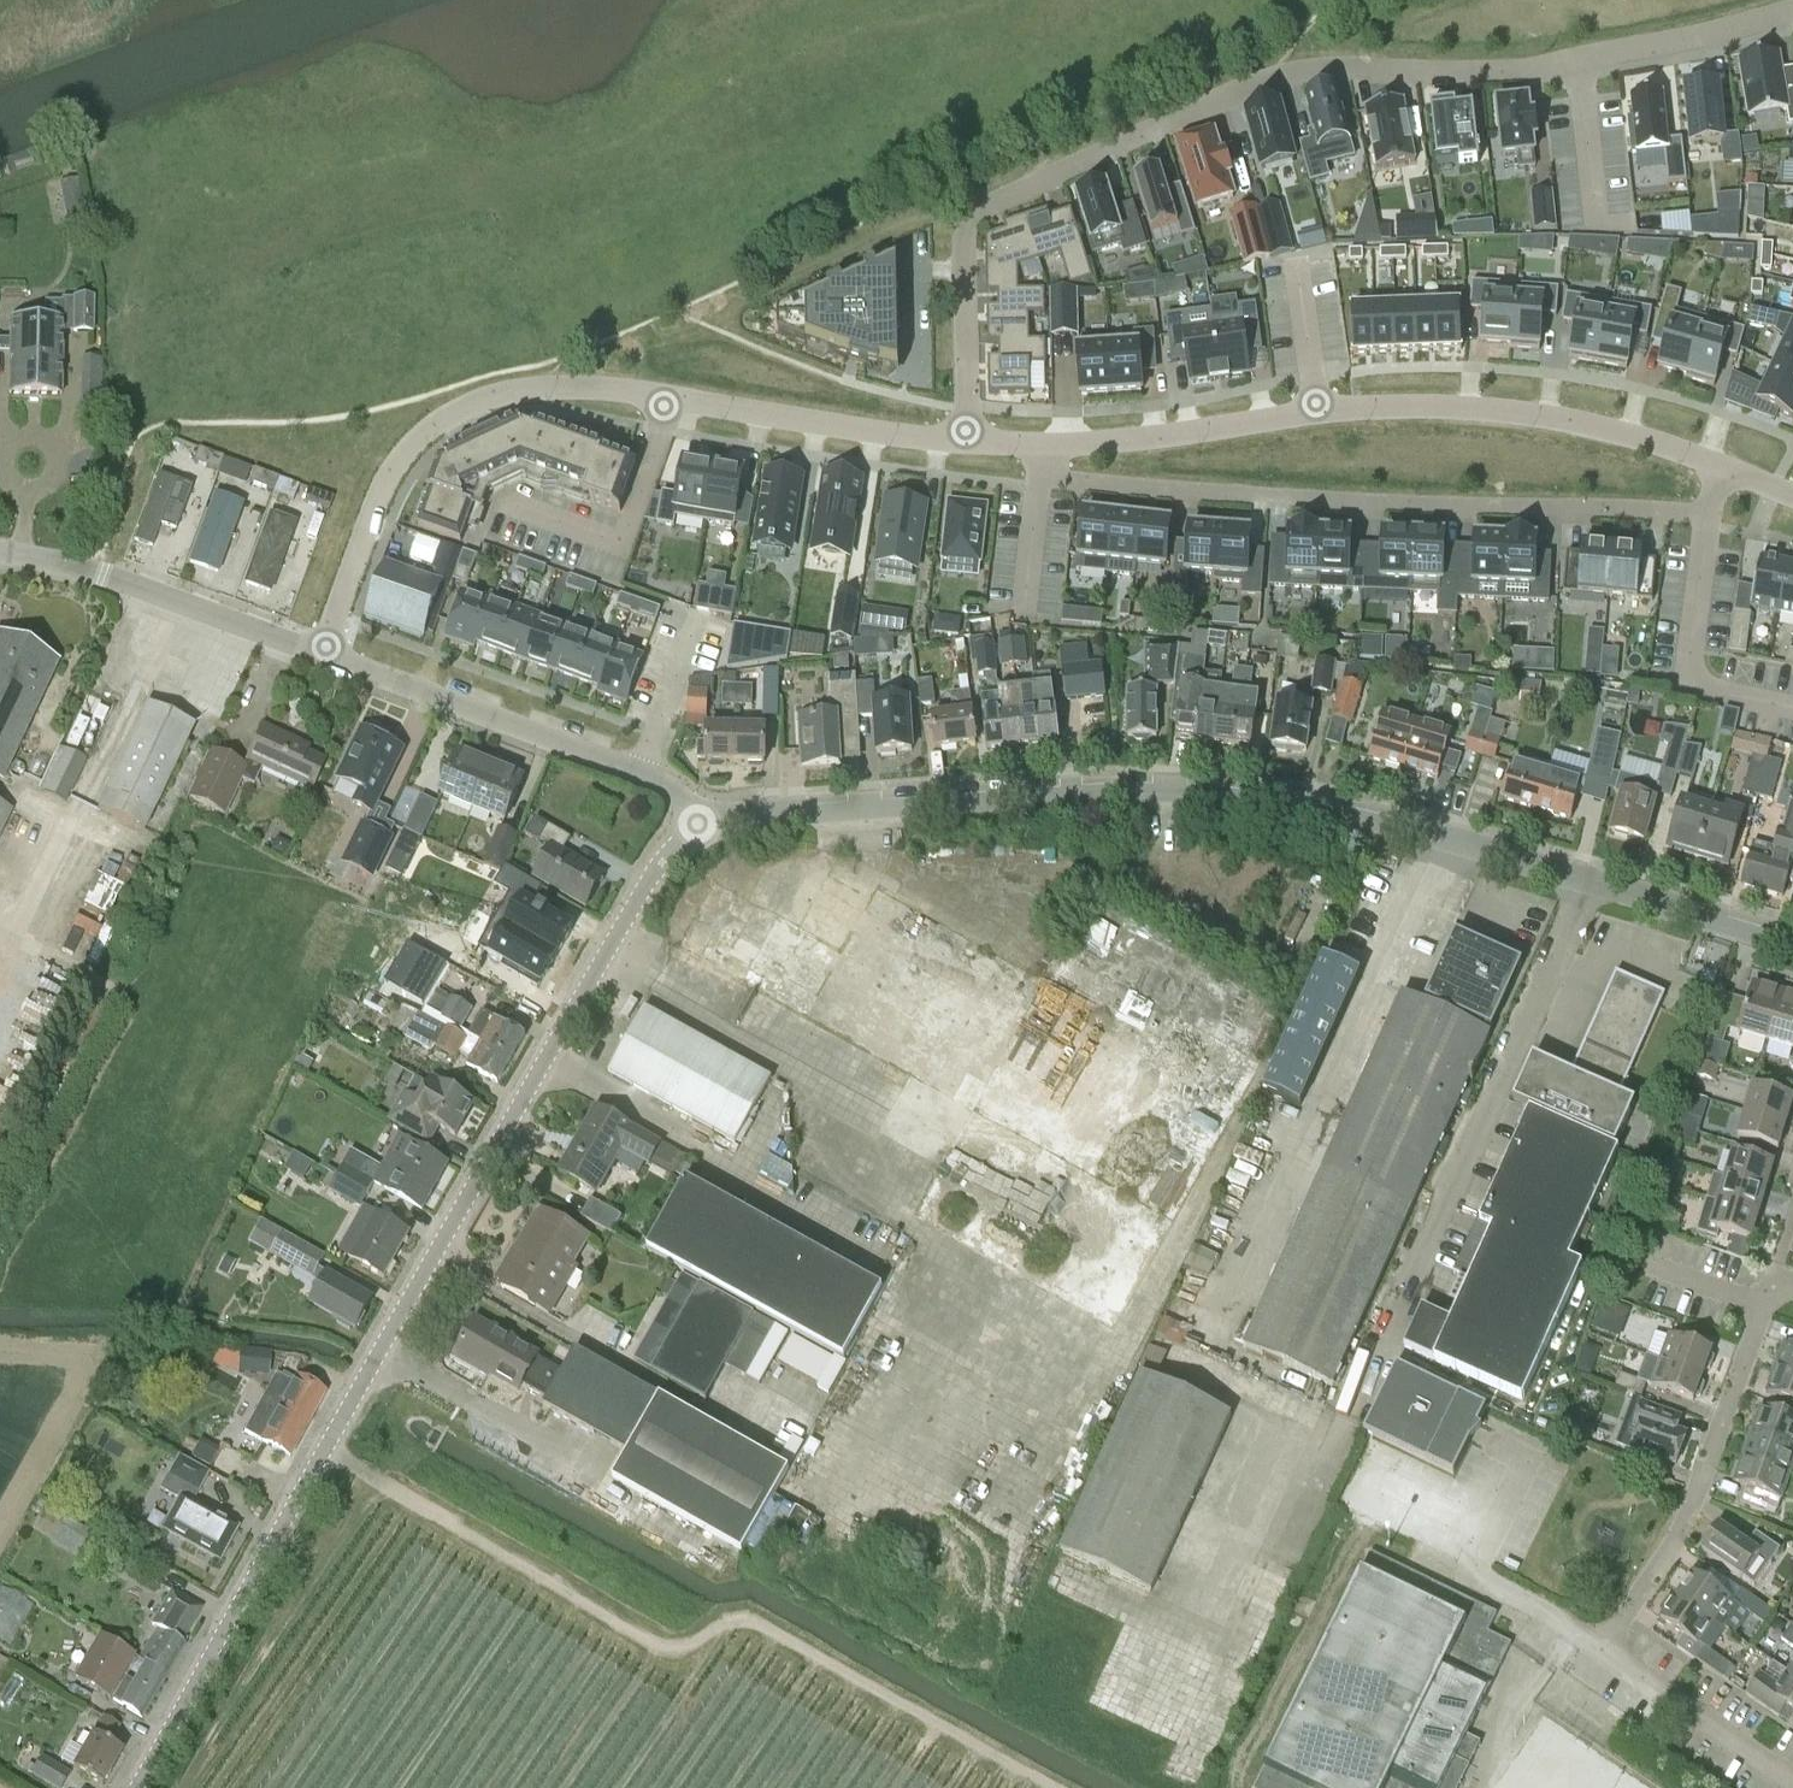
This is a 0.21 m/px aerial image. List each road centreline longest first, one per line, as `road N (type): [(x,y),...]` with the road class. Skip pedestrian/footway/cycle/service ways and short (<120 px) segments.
road 1 (residential): [(134,1787),(600,961),(652,875),(700,819)]
road 2 (residential): [(700,819),(1171,794),(1399,827),(1792,948)]
road 3 (residential): [(1792,13),(1523,69),(1287,74),(968,217),(967,440)]
road 4 (track): [(325,1449),(647,1643),(681,1647),(756,1621),(1052,1787)]
road 5 (residential): [(322,653),(398,463),(433,422),(490,395),(592,387),(967,440)]
road 6 (residential): [(1722,464),(1706,517),(1100,483),(1040,475),(1038,446)]
road 7 (residential): [(1038,446),(1178,436),(1316,412),(1439,407),(1585,425),(1722,464)]
road 8 (residential): [(1792,1783),(1602,1654),(1680,1531),(1762,1305),(1777,1286)]
road 9 (residential): [(700,819),(668,783),(322,653)]
road 10 (residential): [(322,653),(101,573),(0,551)]

